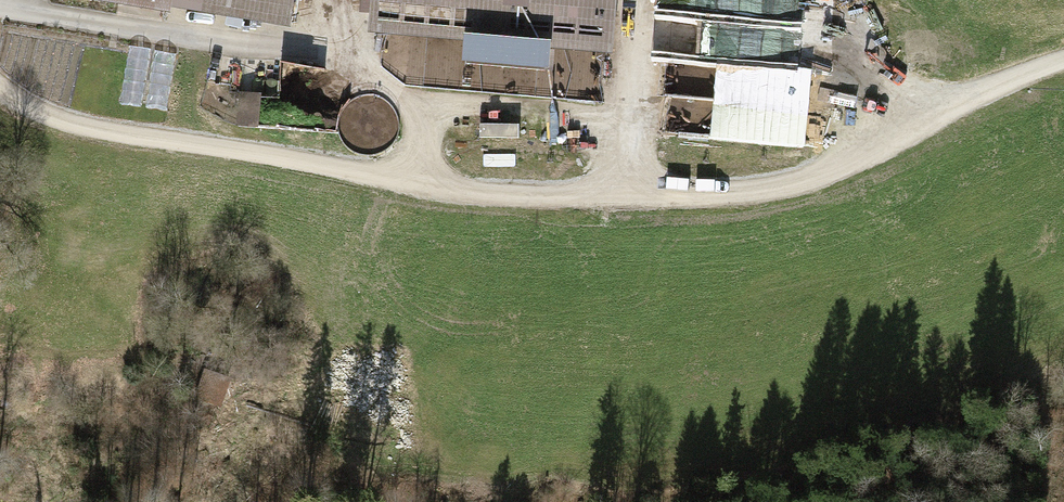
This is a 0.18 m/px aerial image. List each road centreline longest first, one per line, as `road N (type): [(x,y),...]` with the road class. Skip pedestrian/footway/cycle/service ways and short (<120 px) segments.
road 1 (track): [(1063,60),(981,92),(839,170),(752,191),(670,196),(556,199),(426,188),(70,126),(0,90)]
road 2 (track): [(356,0),(350,60),(406,102),(909,136)]
road 3 (residential): [(0,5),(350,60)]

